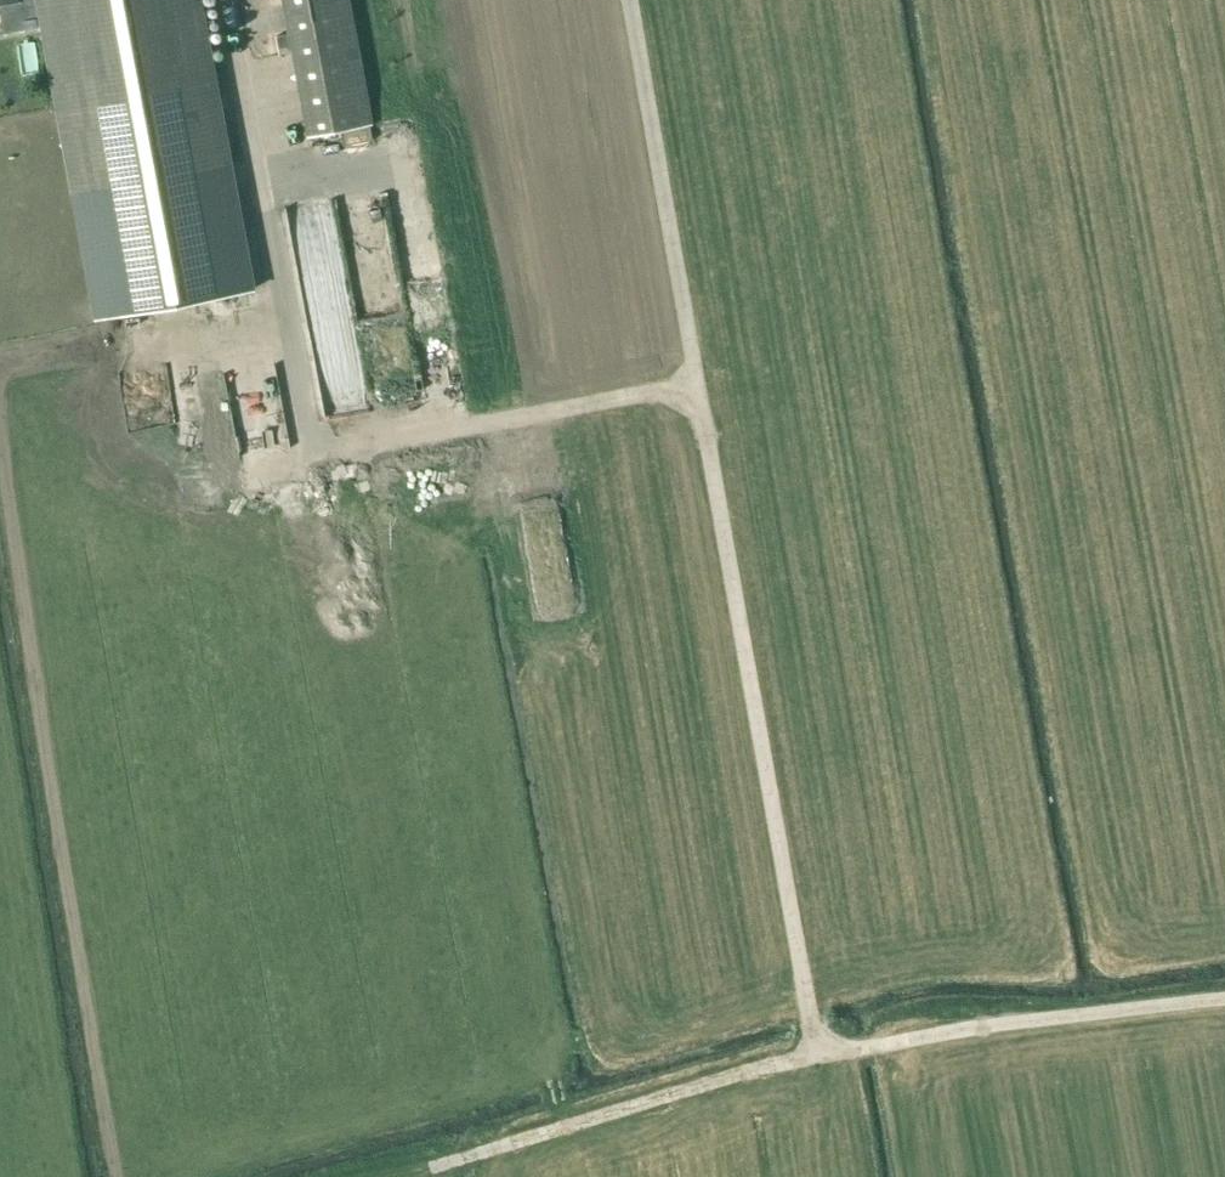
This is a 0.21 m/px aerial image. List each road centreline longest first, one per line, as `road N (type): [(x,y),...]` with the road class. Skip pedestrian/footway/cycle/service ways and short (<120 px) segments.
road 1 (track): [(628,0),(820,1055)]
road 2 (track): [(439,1169),(690,1088),(820,1055),(1011,1024),(1224,1004)]
road 3 (track): [(432,432),(693,386)]

